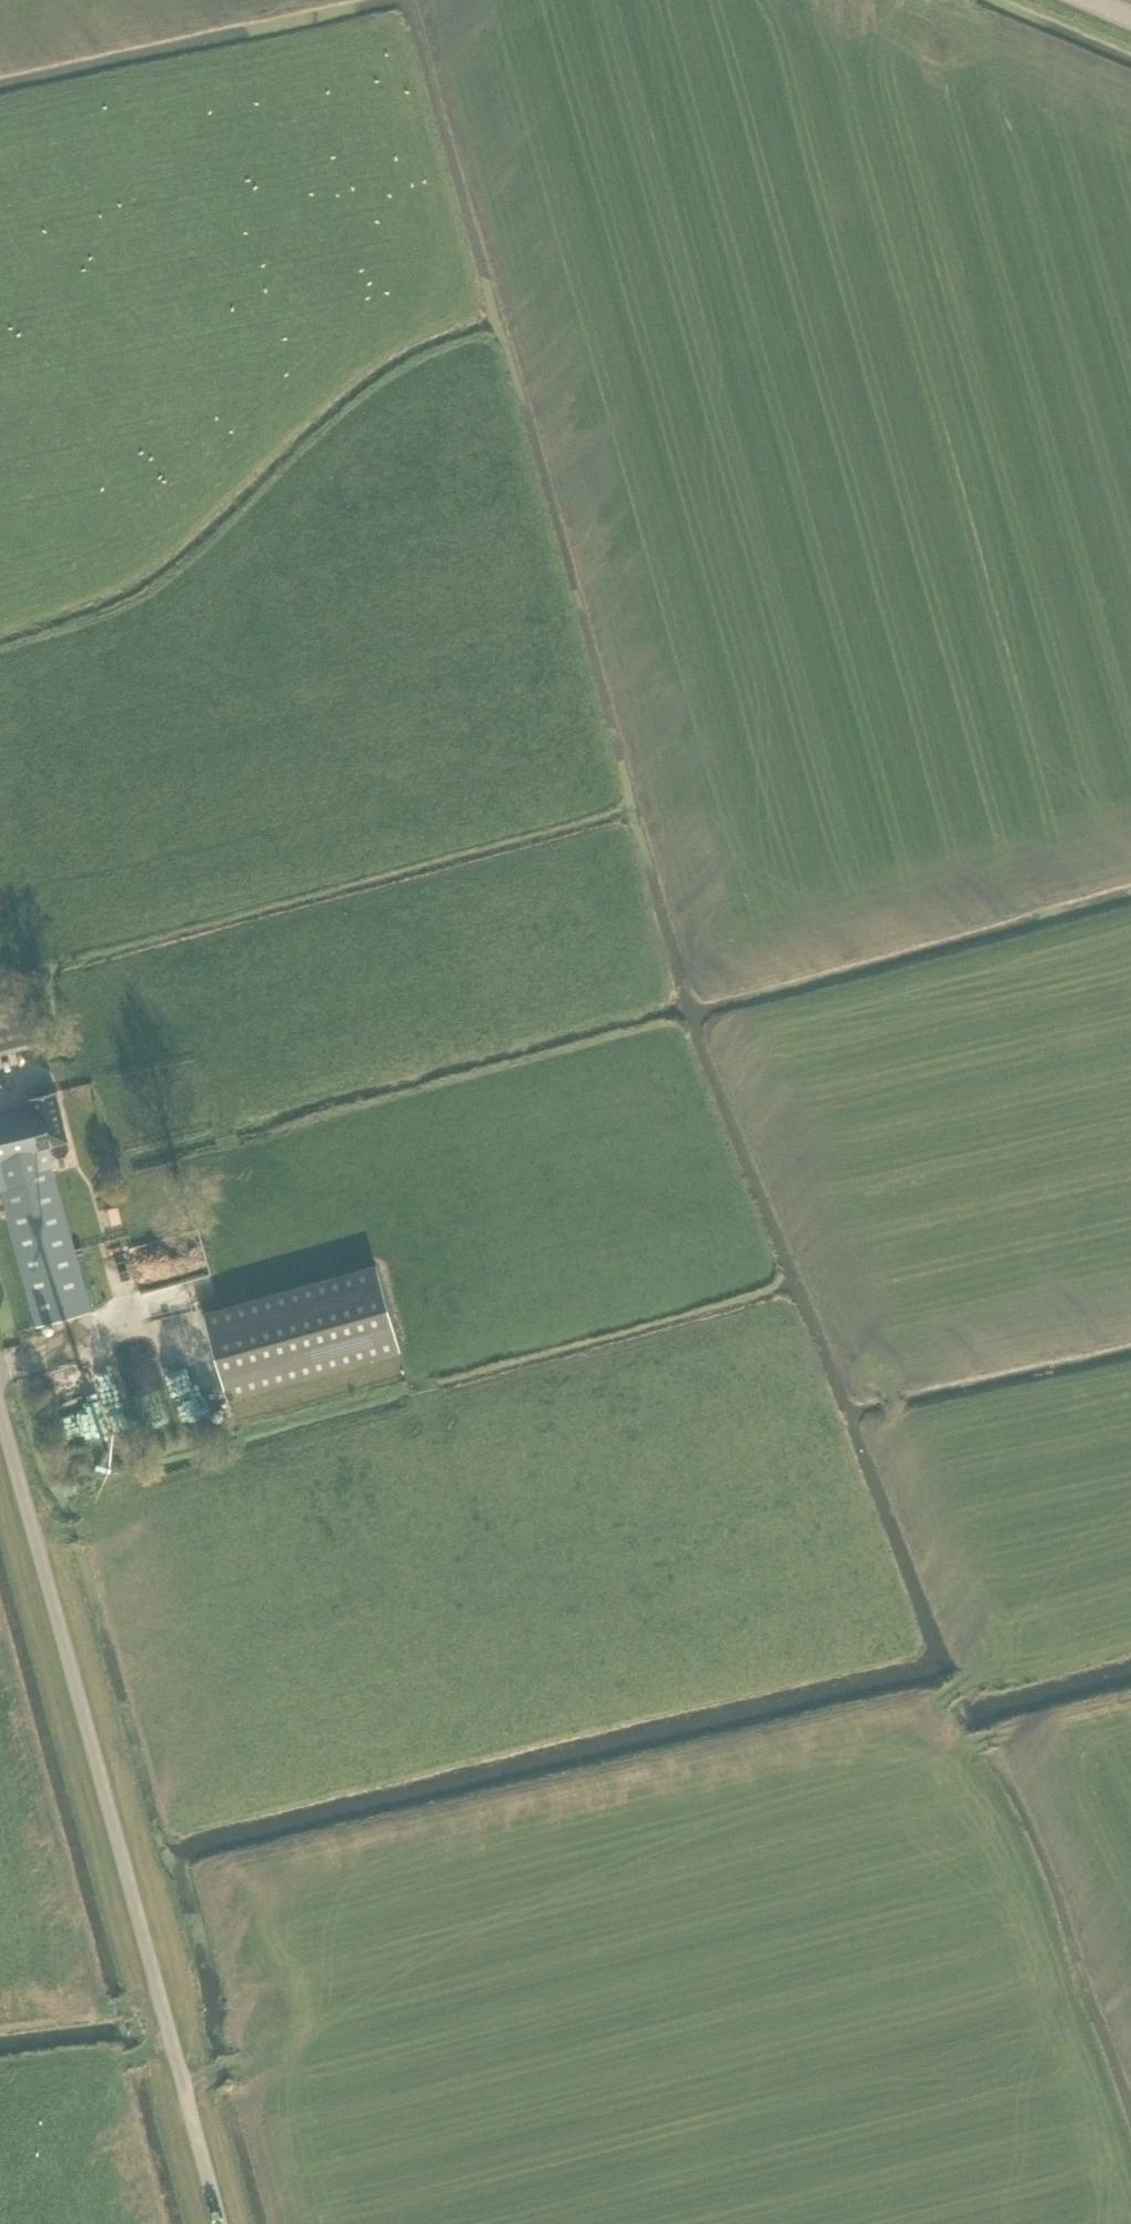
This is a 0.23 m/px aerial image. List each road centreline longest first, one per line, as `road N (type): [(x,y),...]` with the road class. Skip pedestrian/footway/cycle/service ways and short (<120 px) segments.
road 1 (unclassified): [(218,2223),(0,1414)]

